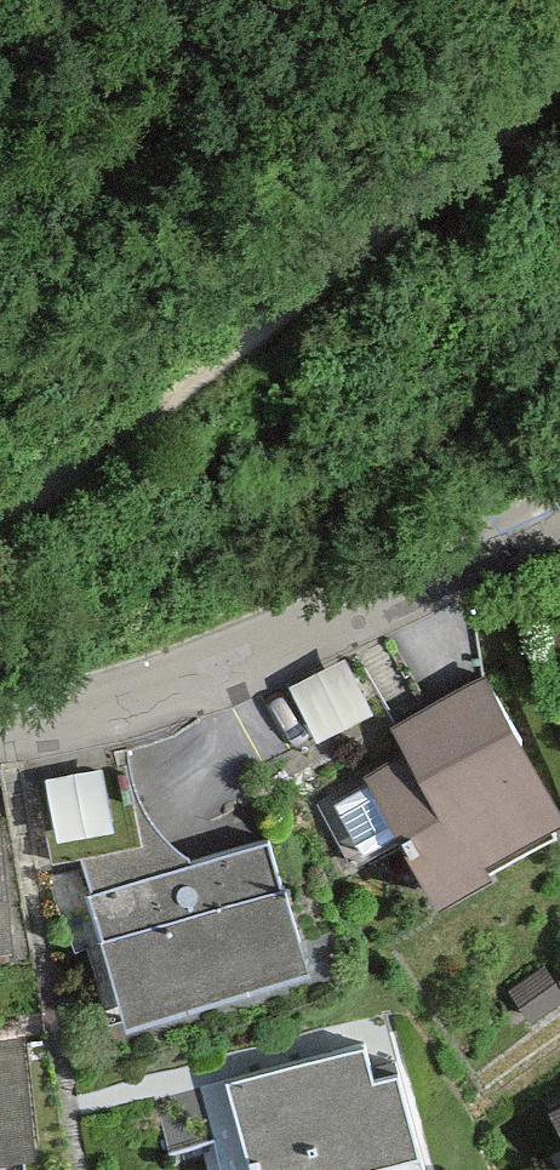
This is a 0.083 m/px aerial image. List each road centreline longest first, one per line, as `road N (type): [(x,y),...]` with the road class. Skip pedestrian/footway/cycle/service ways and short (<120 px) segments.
road 1 (residential): [(0,727),(171,698),(559,532)]
road 2 (track): [(454,174),(180,394),(0,502)]
road 3 (track): [(559,61),(454,174)]

